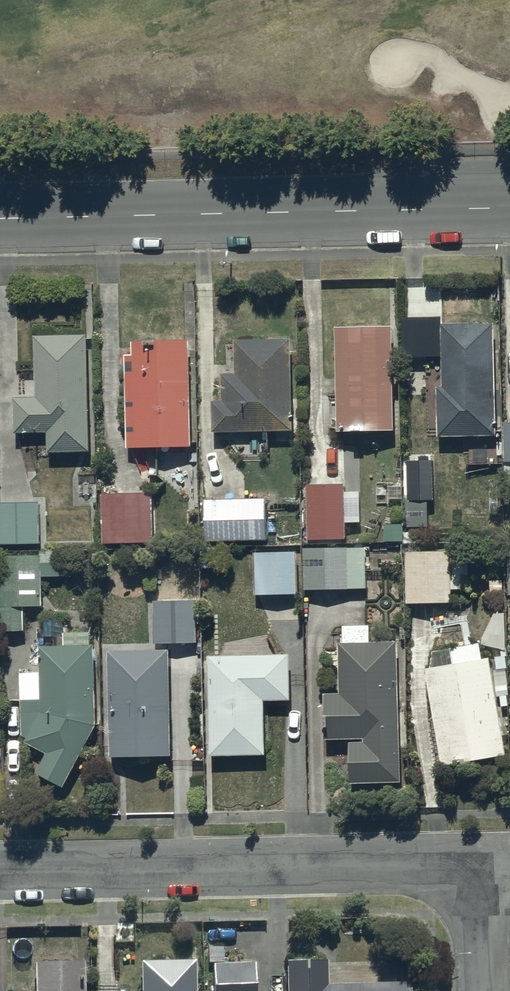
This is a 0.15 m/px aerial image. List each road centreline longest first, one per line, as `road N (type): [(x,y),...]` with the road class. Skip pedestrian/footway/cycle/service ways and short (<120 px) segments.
road 1 (tertiary): [(0,221),(509,210)]
road 2 (residential): [(484,861),(0,869)]
road 3 (residential): [(484,861),(487,990)]

